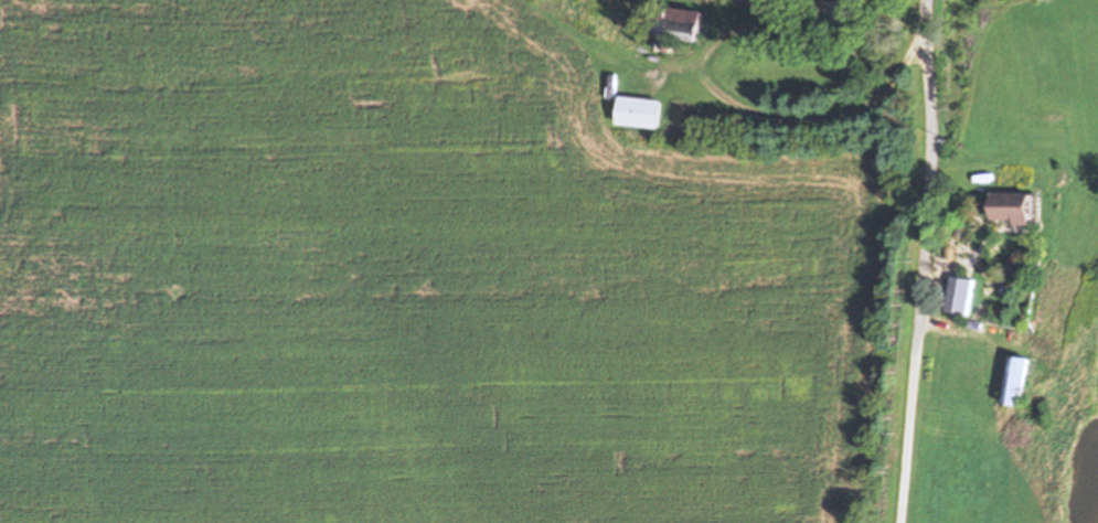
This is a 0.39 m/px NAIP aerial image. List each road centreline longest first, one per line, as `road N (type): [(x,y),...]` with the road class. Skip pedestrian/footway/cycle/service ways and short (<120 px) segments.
road 1 (residential): [(904,522),(929,215),(931,0)]

